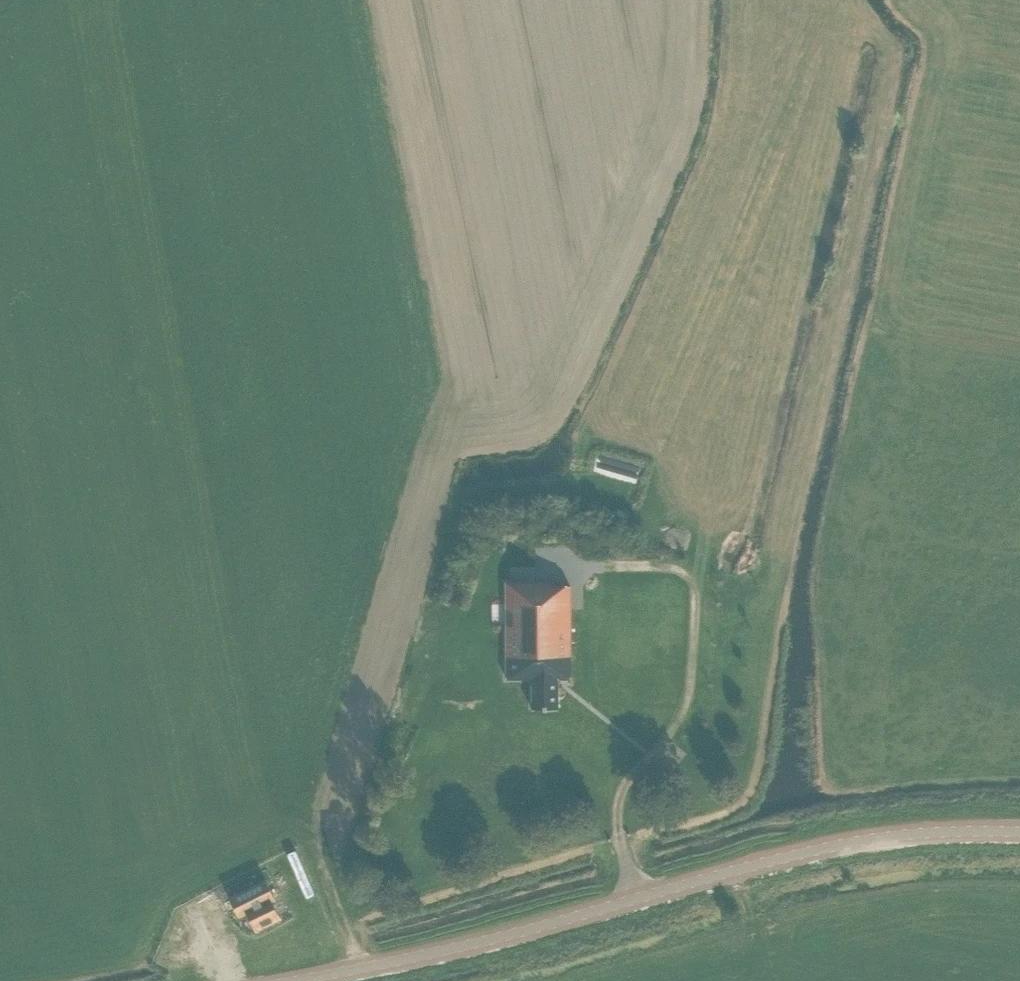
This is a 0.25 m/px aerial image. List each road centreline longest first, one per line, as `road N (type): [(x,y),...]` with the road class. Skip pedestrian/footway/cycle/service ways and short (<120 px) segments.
road 1 (tertiary): [(1019,834),(834,849),(314,980)]

